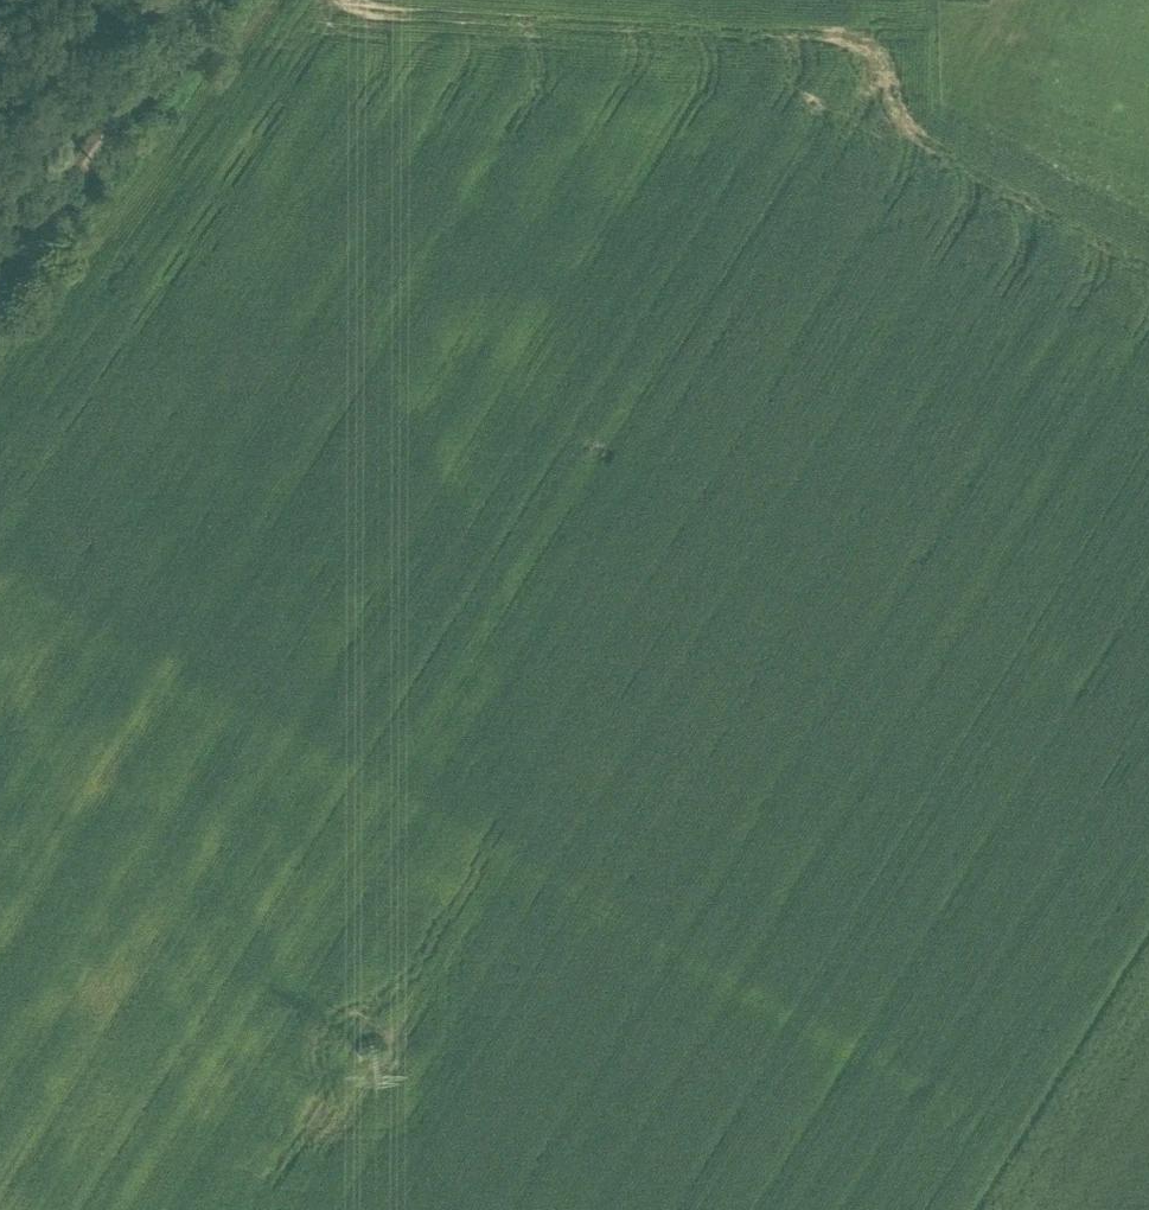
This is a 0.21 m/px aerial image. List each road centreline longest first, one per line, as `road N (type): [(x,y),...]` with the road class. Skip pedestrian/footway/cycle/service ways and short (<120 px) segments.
road 1 (unclassified): [(0,268),(196,0)]

